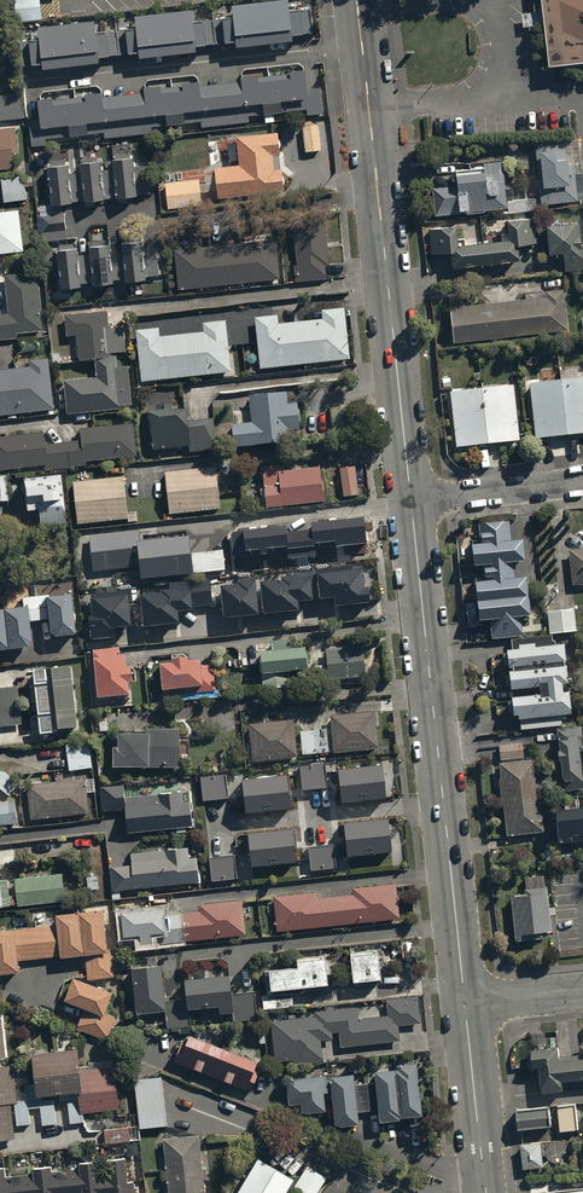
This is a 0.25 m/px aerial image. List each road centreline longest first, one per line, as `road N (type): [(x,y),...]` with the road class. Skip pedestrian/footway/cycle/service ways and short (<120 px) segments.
road 1 (tertiary): [(411,502),(466,1004)]
road 2 (tertiary): [(356,0),(411,502)]
road 3 (tertiary): [(466,1004),(488,1192)]
road 4 (residential): [(411,502),(582,483)]

